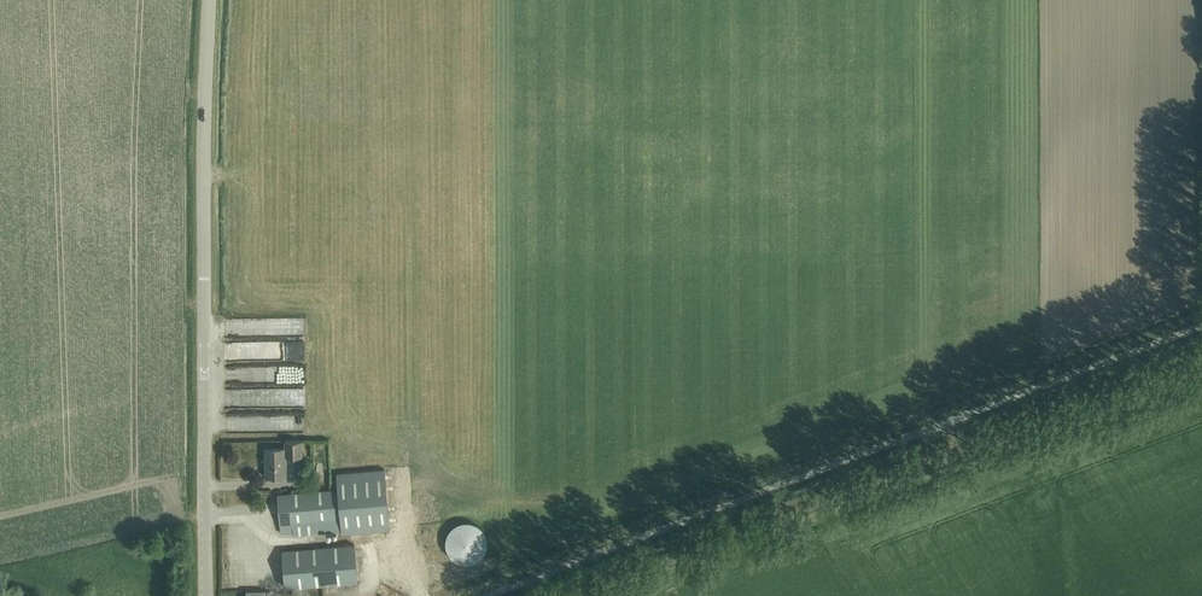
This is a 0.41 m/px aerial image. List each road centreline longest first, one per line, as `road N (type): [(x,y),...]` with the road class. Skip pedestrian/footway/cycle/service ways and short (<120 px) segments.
road 1 (unclassified): [(491,595),(1201,327)]
road 2 (unclassified): [(206,595),(211,0)]

